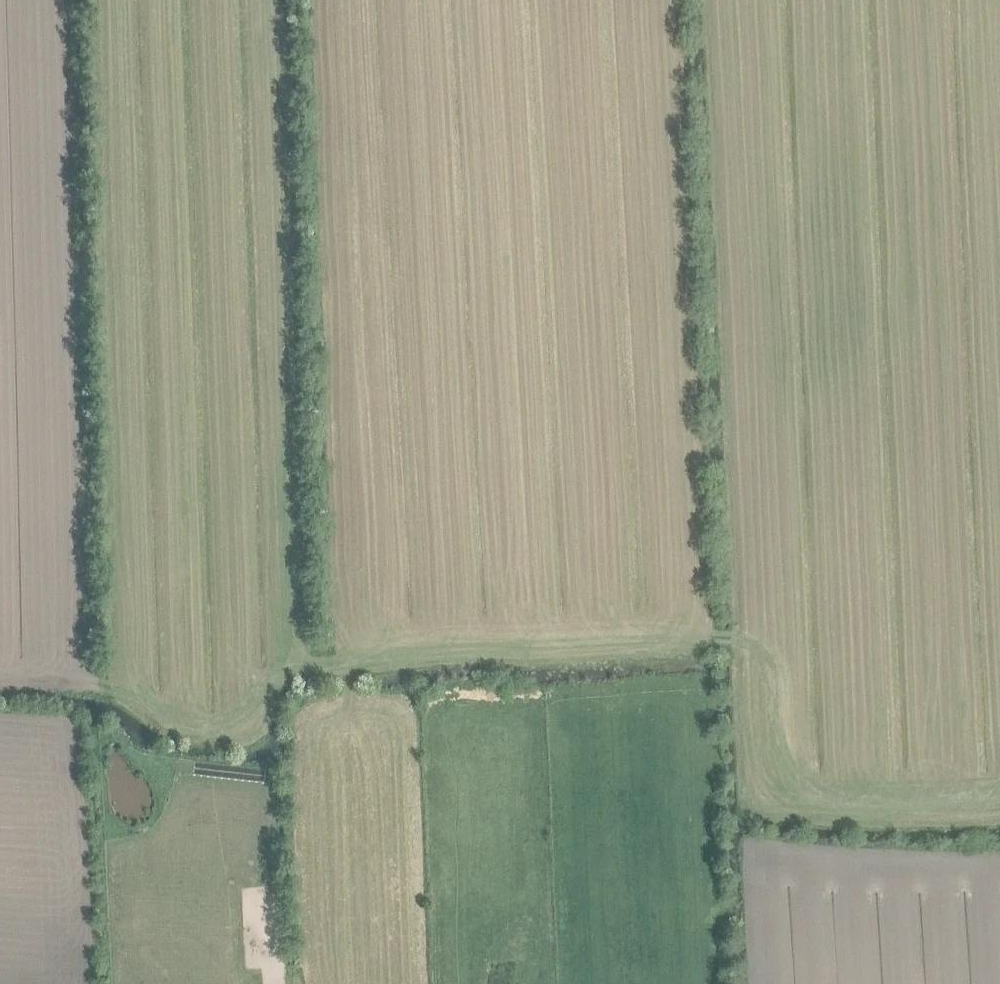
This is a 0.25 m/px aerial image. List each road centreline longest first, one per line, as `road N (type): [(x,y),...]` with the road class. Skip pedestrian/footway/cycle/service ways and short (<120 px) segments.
road 1 (track): [(999,803),(821,811),(788,794),(768,767),(767,663),(719,635),(432,646),(287,670),(237,729),(171,718),(112,689),(0,681)]

